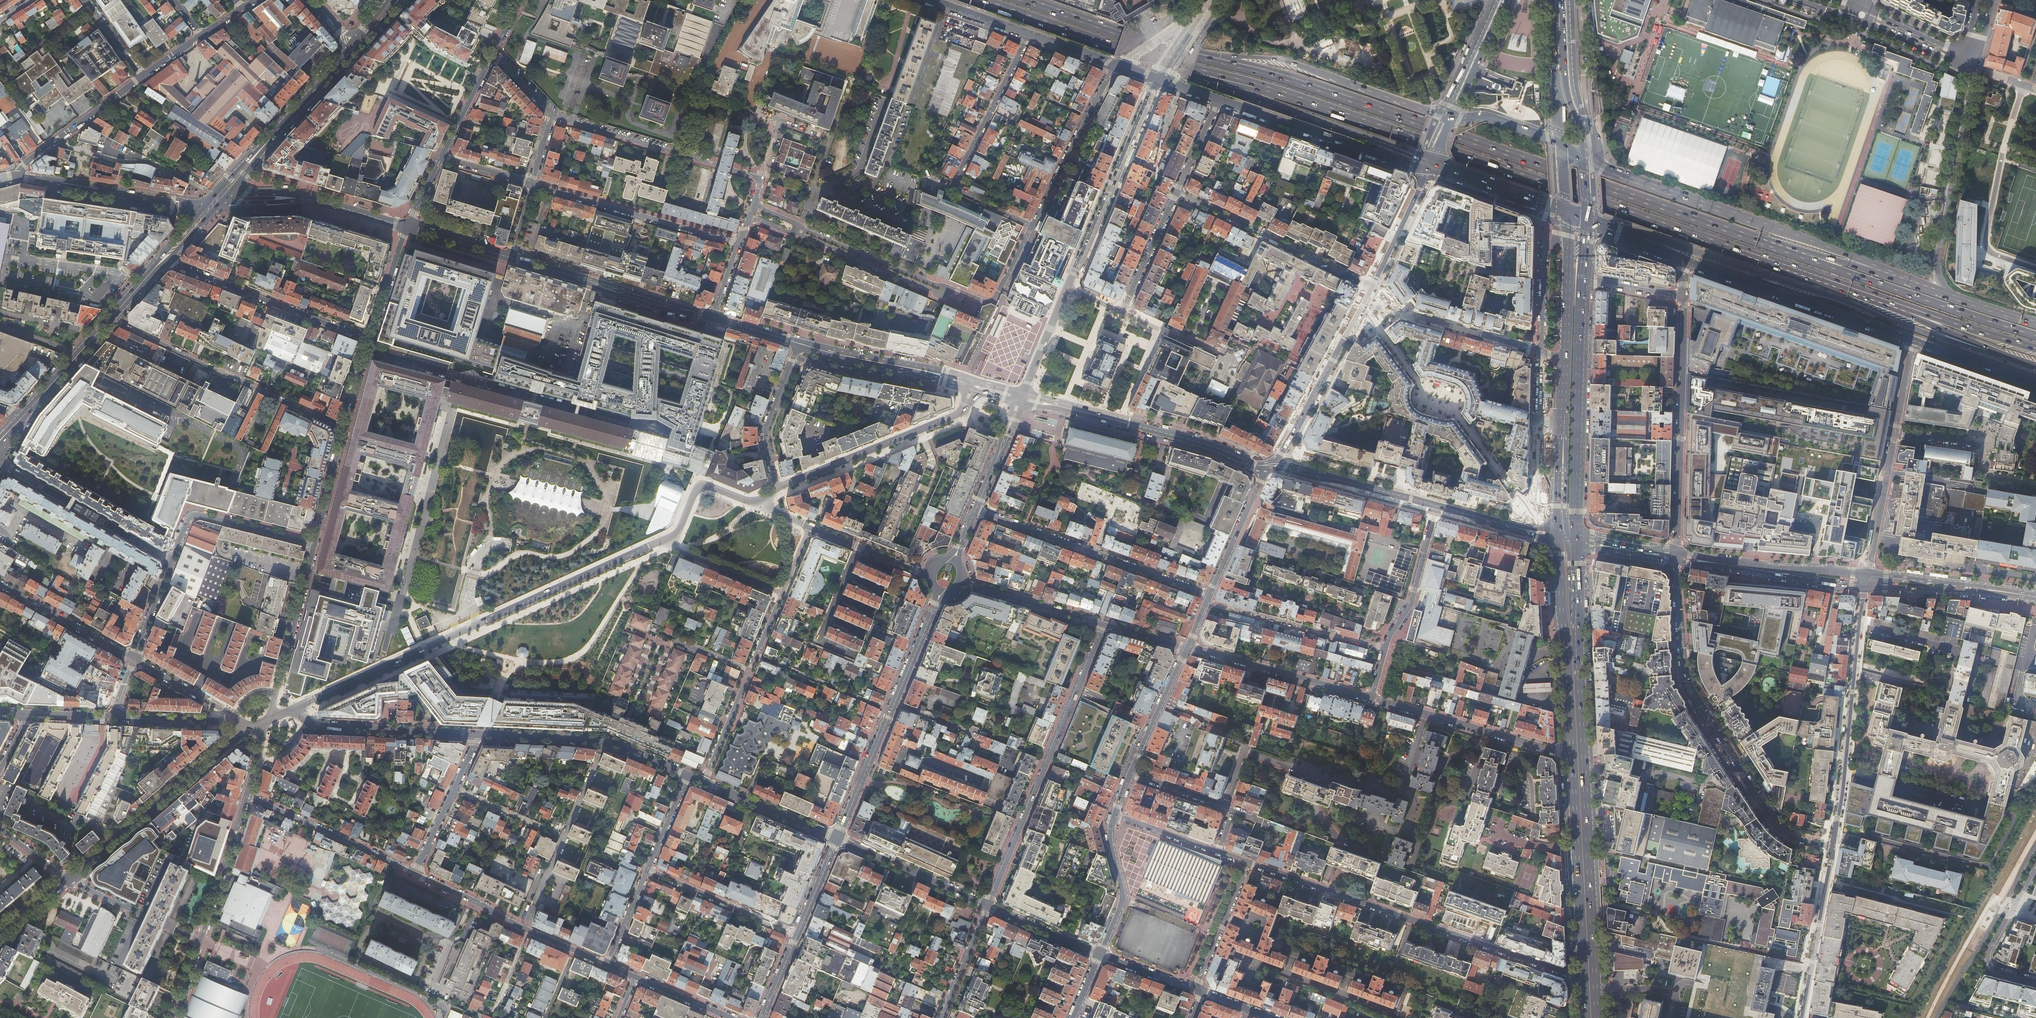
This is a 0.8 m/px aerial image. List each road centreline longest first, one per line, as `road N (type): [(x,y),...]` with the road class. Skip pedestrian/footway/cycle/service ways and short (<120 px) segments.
road 1 (trunk): [(1201,72),(1859,293)]
road 2 (trunk): [(1771,245),(1310,85),(1208,58)]
road 3 (motorway): [(1588,222),(2035,367)]
road 4 (tertiary): [(306,702),(671,539)]
road 5 (primary): [(1597,1017),(1576,622)]
road 6 (residential): [(1248,862),(1584,977)]
road 7 (residential): [(1677,563),(1683,667),(1697,702),(1778,825),(1831,848)]
road 8 (motorway): [(1875,269),(1585,159)]
road 9 (residential): [(988,906),(1103,624)]
road 10 (residential): [(133,659),(188,517),(315,543)]
road 11 (trunk): [(2035,336),(1771,245)]
road 12 (residential): [(1831,848),(1864,587)]
road 13 (residential): [(109,320),(345,429)]
road 14 (secondary): [(1022,397),(1271,466)]
road 15 (residential): [(1033,226),(954,186),(1029,34)]
road 16 (residential): [(1683,297),(1676,553)]
road 17 (primary): [(1575,533),(1583,280)]
road 18 (trunk): [(1452,117),(1293,68),(1208,58)]
road 19 (residential): [(1210,595),(975,510)]
road 20 (trunk): [(1201,72),(1430,166)]
road 21 (secondary): [(1684,260),(1912,341)]
road 22 (tertiary): [(247,795),(173,1017)]
road 23 (trunk): [(985,0),(1201,72)]
road 24 (secondary): [(1068,288),(1159,80)]
road 25 (primary): [(1573,752),(1584,977)]
road 26 (secondary): [(1218,100),(1430,166)]
road 27 (residential): [(370,340),(163,260)]
road 28 (residential): [(761,178),(552,113)]
road 29 (secondary): [(478,734),(608,742),(689,775)]
road 30 (residential): [(739,243),(531,184)]
road 31 (tertiary): [(968,402),(965,412),(777,489)]
road 32 (secondary): [(714,318),(510,257)]
road 33 (secondary): [(68,879),(231,743)]
road 34 (primary): [(1559,542),(1573,752)]
road 35 (residential): [(1372,287),(1183,195)]
road 36 (residential): [(1565,359),(1364,301)]
road 37 (residential): [(1372,697),(1573,752)]
road 38 (trunk): [(1208,58),(1026,0)]
road 39 (motorway): [(1859,293),(2035,367)]
road 40 (residential): [(1188,648),(1372,697)]
road 41 (secondary): [(1364,301),(1271,466)]
road 42 (residential): [(247,795),(416,873)]
road 43 (residential): [(1385,649),(1206,603)]
road 44 (trunk): [(1859,293),(2035,348)]
road 45 (residential): [(52,143),(149,162),(200,186),(212,205)]
road 46 (residential): [(1831,848),(1801,1017)]
road 47 (secondary): [(1271,466),(1436,506)]
road 48 (secondary): [(988,906),(837,838)]
road 49 (residential): [(795,232),(942,293),(943,287)]
road 50 (secondary): [(314,727),(478,734)]
road 51 (residential): [(648,869),(798,933)]
road 52 (primary): [(1585,159),(1569,83),(1566,0)]
road 53 (residential): [(2035,867),(1987,958),(1995,971),(2035,982)]
road 54 (unclassified): [(1943,225),(1976,69)]
road 55 (residential): [(943,287),(797,226)]
road 56 (residential): [(1385,649),(1411,603),(1436,506)]
road 57 (residential): [(133,659),(0,584)]
road 58 (secondary): [(46,180),(134,204),(177,211),(190,203)]
road 59 (residential): [(961,583),(1103,624)]
road 60 (secondary): [(190,203),(46,180)]
road 61 (primary): [(1564,214),(1565,359)]
road 62 (residential): [(890,711),(756,656)]
road 63 (secondary): [(704,782),(837,838)]
road 64 (tertiary): [(1115,816),(1111,838),(1123,900),(1100,954)]
road 65 (unclassified): [(1894,433),(1867,574)]
road 66 (tertiary): [(1271,466),(1210,595)]
road 67 (primary): [(1430,166),(1564,214)]
road 68 (tertiary): [(1188,648),(1131,774)]
road 69 (residential): [(794,357),(766,430),(777,489)]
road 70 (secondary): [(837,838),(890,711)]
road 71 (residential): [(1033,226),(994,300),(943,287)]
road 72 (secondary): [(1430,166),(1372,287)]
road 73 (residential): [(668,646),(647,698),(638,696),(630,691),(651,639)]
road 74 (secondary): [(1912,341),(2035,384)]
road 75 (residential): [(930,574),(810,527)]
road 76 (tertiary): [(1857,20),(1976,69)]
road 77 (primary): [(1505,0),(1452,117)]
road 78 (primary): [(109,320),(24,415)]
road 79 (residential): [(783,592),(678,550),(671,539)]
road 80 (residential): [(416,873),(528,930)]
road 81 (tertiary): [(315,543),(284,664)]
road 82 (residential): [(1174,198),(1123,312)]
road 83 (secondary): [(975,510),(1022,397)]
road 84 (secondary): [(1100,954),(988,906)]
road 85 (residential): [(941,1017),(988,906)]
road 86 (secondary): [(894,702),(940,591)]
road 87 (residential): [(750,671),(704,782)]

